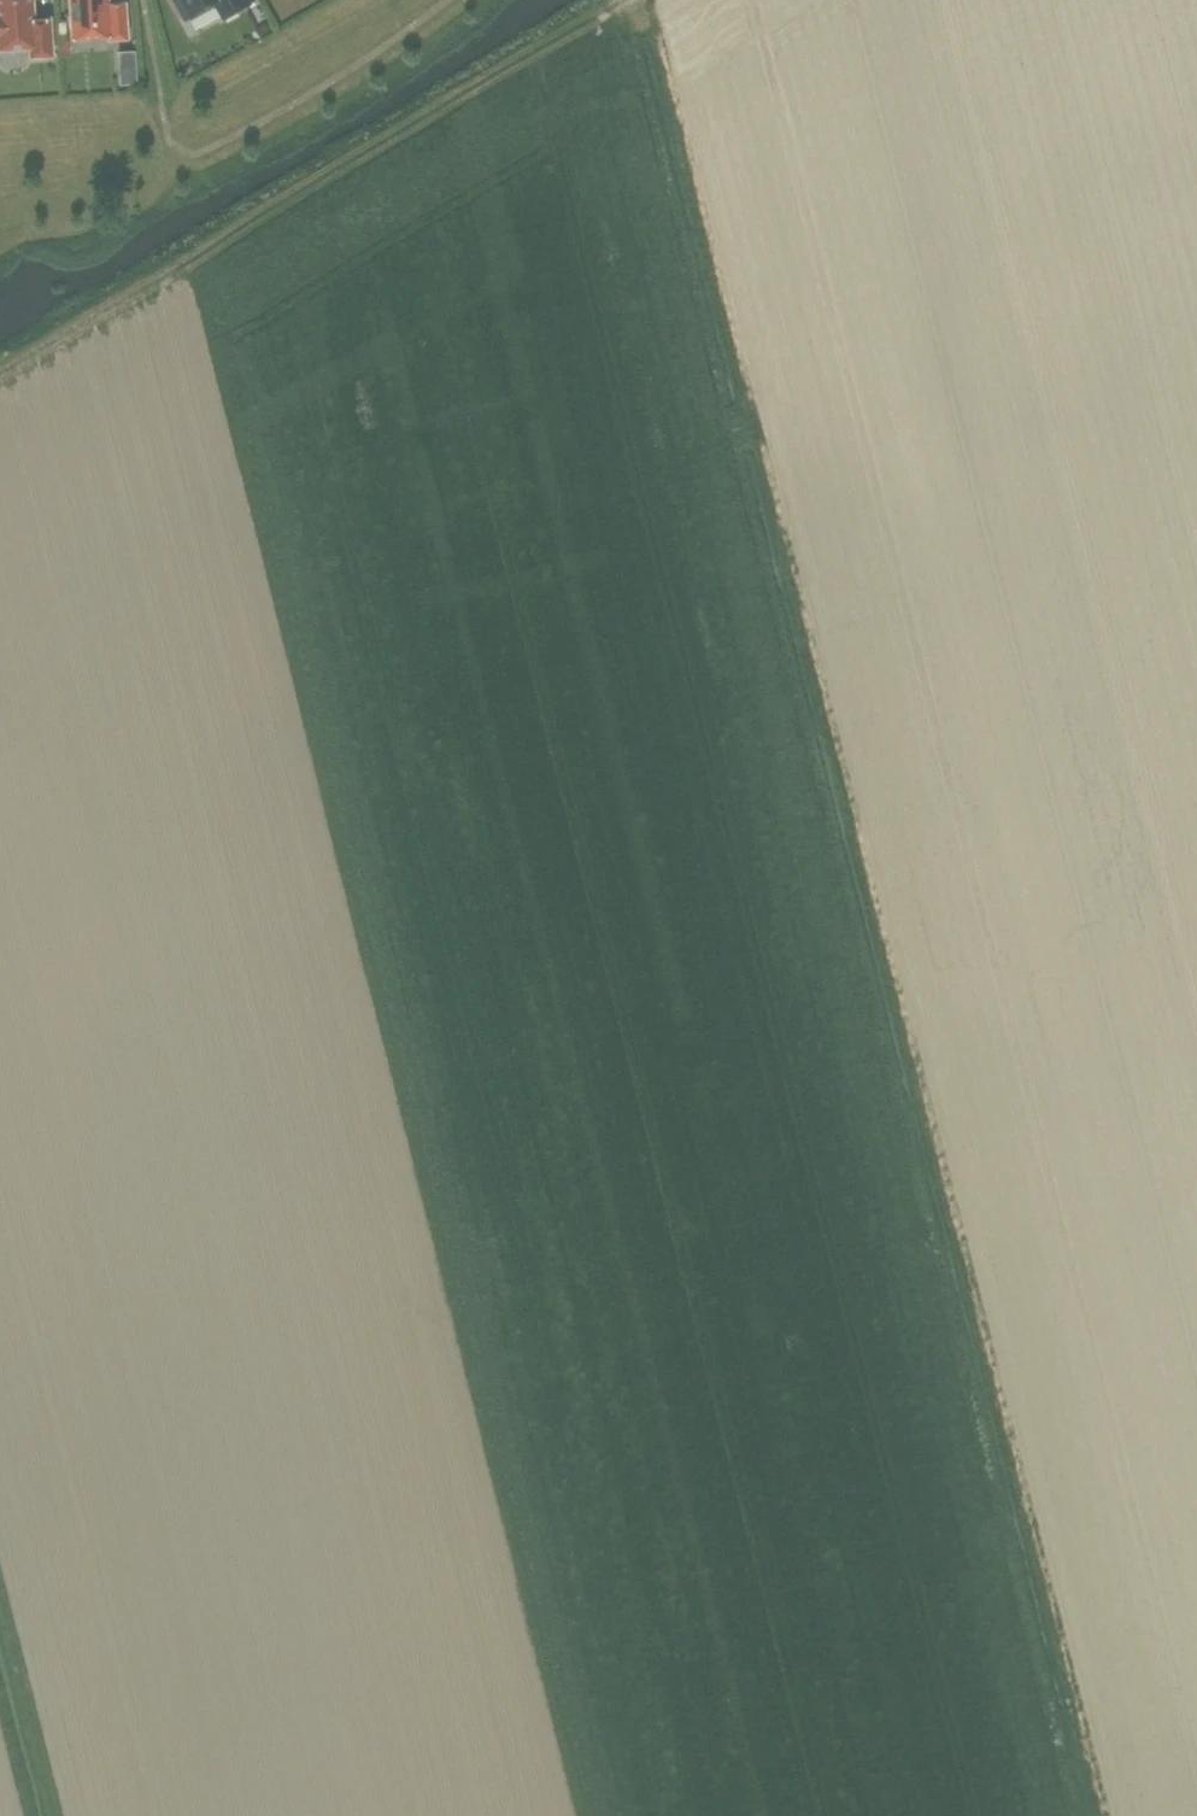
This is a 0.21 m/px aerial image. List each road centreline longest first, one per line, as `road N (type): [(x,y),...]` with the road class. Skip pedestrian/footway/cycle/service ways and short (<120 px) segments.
road 1 (track): [(624,0),(156,284)]

